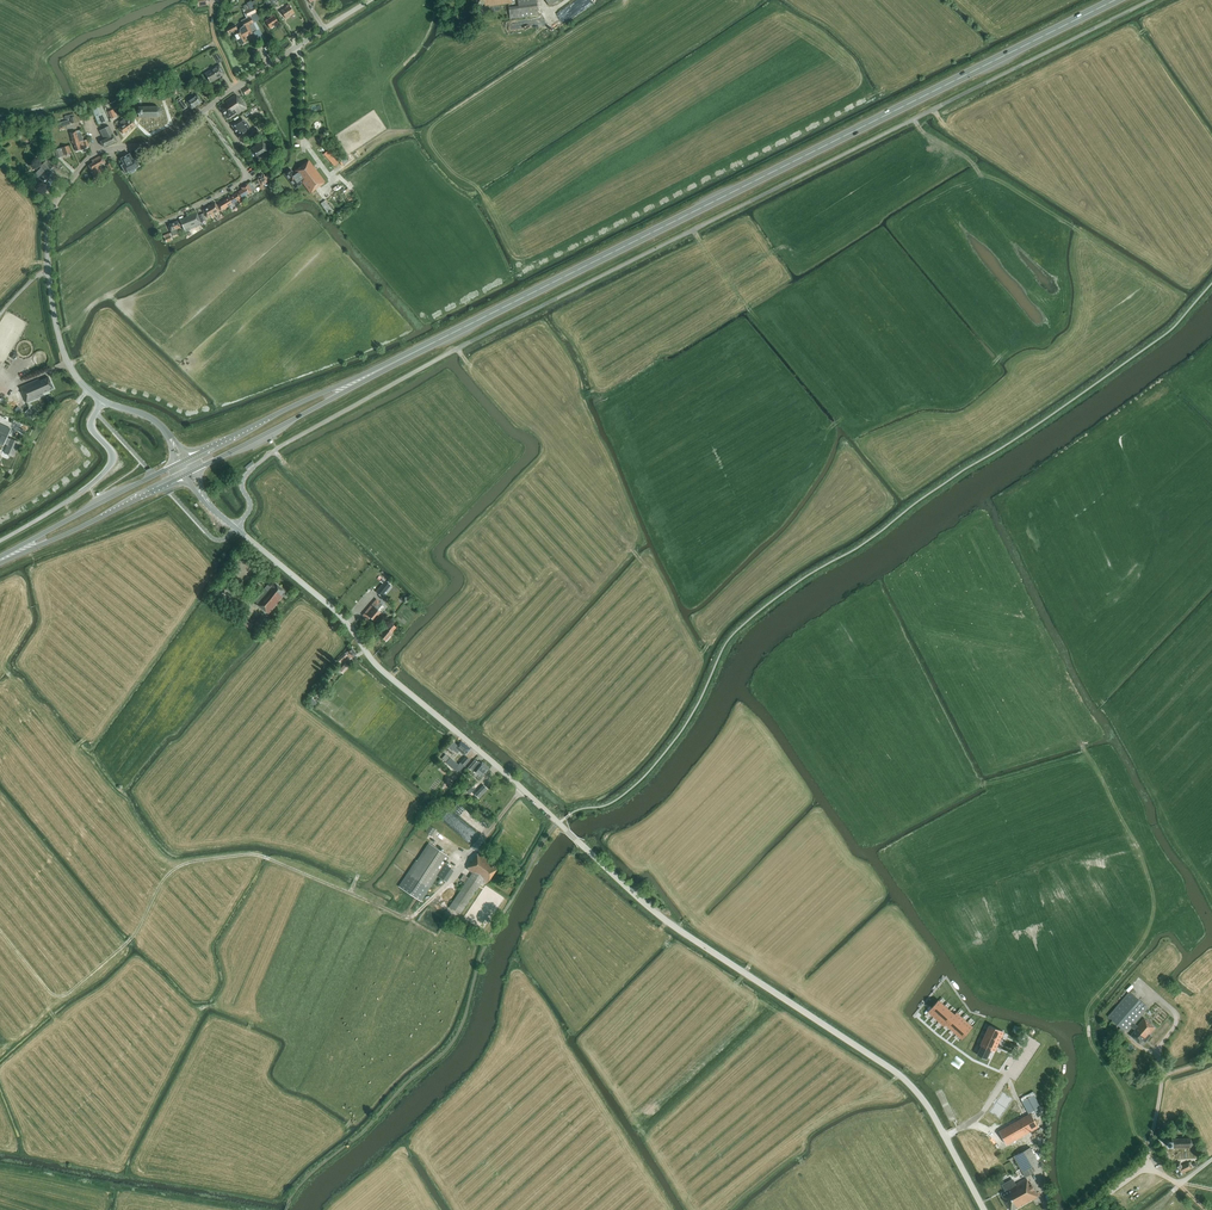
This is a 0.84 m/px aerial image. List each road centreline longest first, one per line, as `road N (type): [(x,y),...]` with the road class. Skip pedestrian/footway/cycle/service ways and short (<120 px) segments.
road 1 (unclassified): [(235,528),(250,507),(243,479),(277,448),(458,349),(1151,0)]
road 2 (tertiary): [(984,1209),(906,1081),(656,912),(385,674),(338,613),(235,528)]
road 3 (trunk): [(382,369),(1115,0)]
road 4 (track): [(351,892),(255,854),(191,861),(164,878),(125,944),(58,996),(0,932)]
road 5 (tertiary): [(102,400),(78,379),(61,345),(48,273),(52,209),(94,154),(163,141),(203,111)]
road 6 (trunk): [(382,369),(188,458)]
road 7 (trunk): [(195,470),(382,369)]
road 8 (unclassified): [(0,541),(106,470),(111,454),(92,428),(102,400)]
road 9 (trunk): [(0,561),(185,475)]
road 10 (trunk): [(179,463),(0,558)]
road 11 (tertiary): [(203,111),(371,0)]
road 12 (residential): [(160,223),(246,178),(203,111)]
road 13 (track): [(455,877),(405,917),(351,892),(358,874)]

